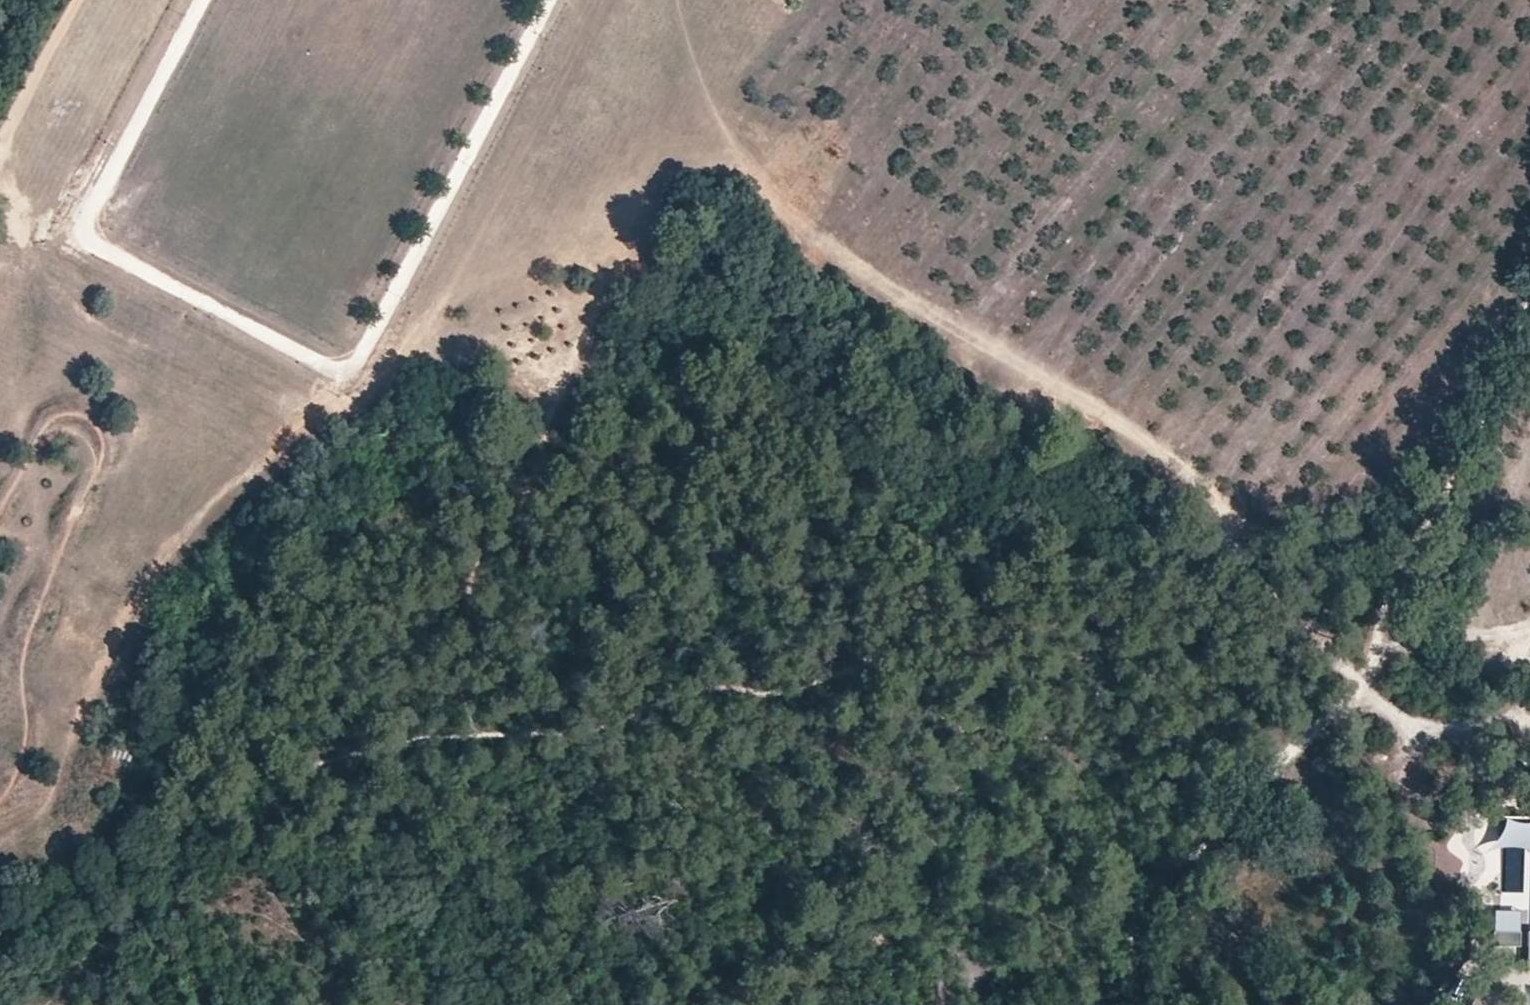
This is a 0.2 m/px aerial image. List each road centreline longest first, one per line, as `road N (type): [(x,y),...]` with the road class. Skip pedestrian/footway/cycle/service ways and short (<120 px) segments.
road 1 (residential): [(1158,1004),(1133,965),(1150,892),(1265,804),(1293,754),(1359,685)]
road 2 (track): [(0,153),(82,0)]

